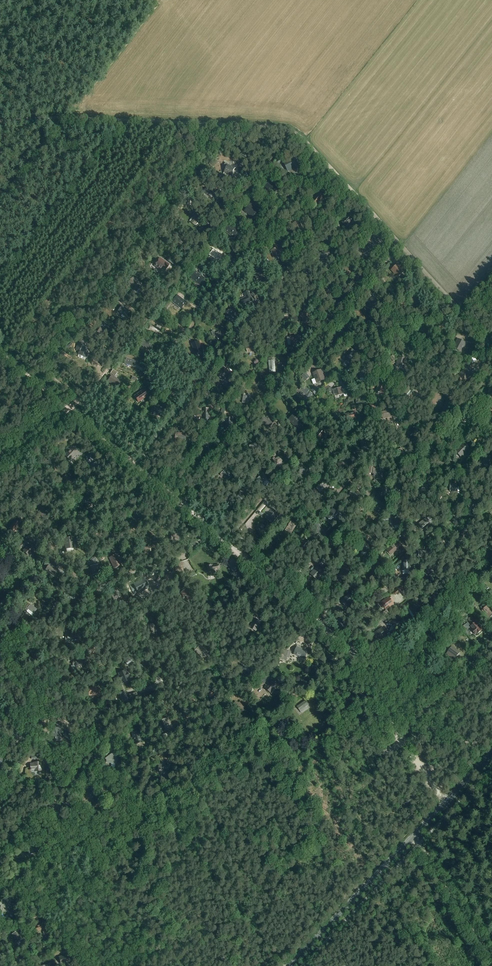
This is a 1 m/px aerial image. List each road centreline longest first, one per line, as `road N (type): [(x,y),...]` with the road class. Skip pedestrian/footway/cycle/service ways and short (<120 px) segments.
road 1 (track): [(440,794),(348,649),(69,409)]
road 2 (track): [(0,814),(35,786),(72,782),(95,740),(166,687),(168,657),(258,567)]
road 3 (track): [(69,409),(293,131)]
road 4 (track): [(351,191),(134,464)]
road 5 (track): [(182,504),(396,241)]
road 6 (track): [(293,131),(81,118),(0,122)]
road 7 (track): [(491,346),(293,131)]
road 8 (secondary): [(290,965),(491,754)]
road 9 (track): [(212,526),(187,554),(96,593),(0,488)]
road 10 (track): [(323,160),(200,304),(153,377)]
road 11 (track): [(264,572),(432,391)]
road 12 (track): [(284,965),(191,843),(164,792)]
road 13 (track): [(399,244),(317,347),(365,398)]
road 14 (track): [(348,649),(491,538)]
road 15 (track): [(328,631),(416,545),(442,531),(454,508)]
road 16 (track): [(252,561),(250,516),(284,491),(295,459),(329,454),(345,440)]
road 17 (track): [(491,960),(419,843)]
road 18 (track): [(285,592),(376,491)]

